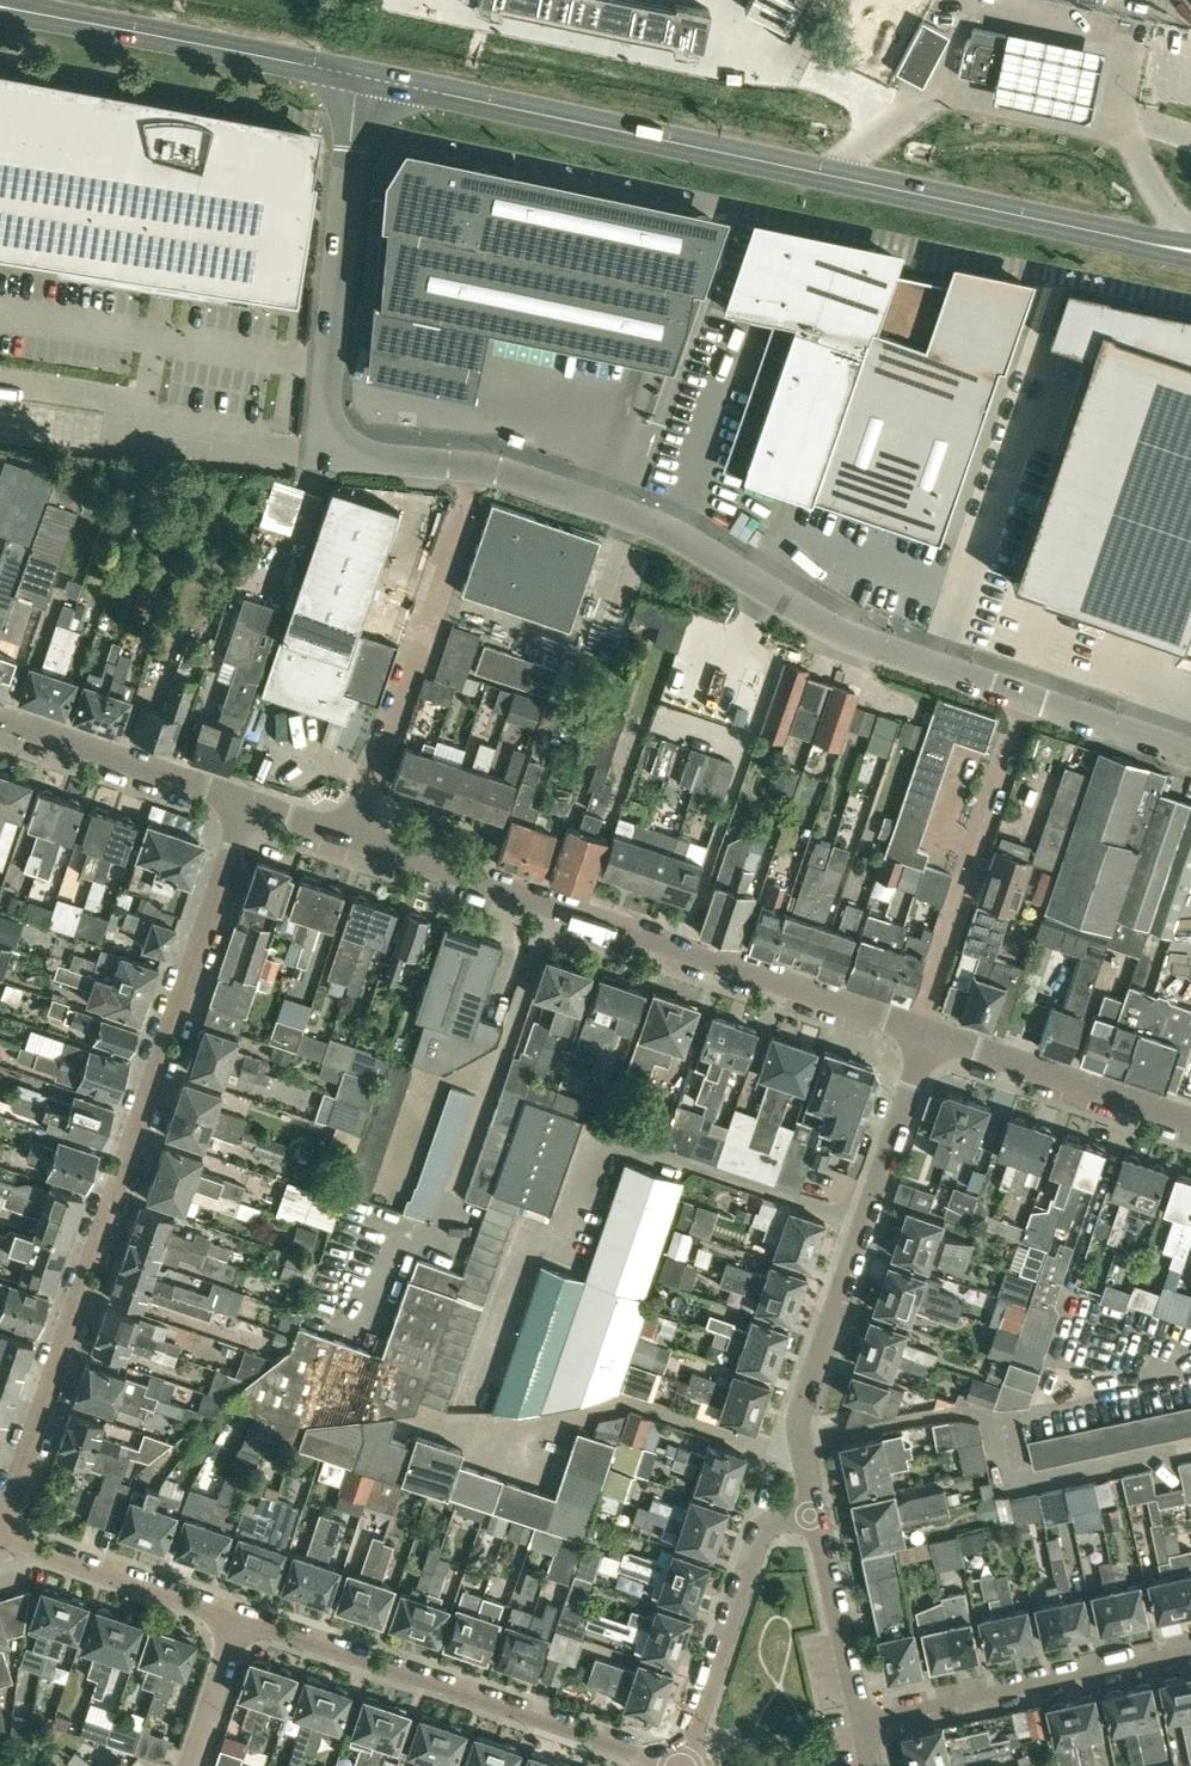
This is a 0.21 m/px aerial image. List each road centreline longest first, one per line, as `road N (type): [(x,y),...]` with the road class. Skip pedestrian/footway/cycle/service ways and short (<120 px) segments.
road 1 (primary): [(1134,239),(371,80)]
road 2 (residential): [(13,1536),(13,1506),(247,802)]
road 3 (unclassified): [(475,467),(669,531),(859,642),(1027,698)]
road 4 (unclassified): [(918,1029),(352,838)]
road 5 (unclassified): [(371,80),(327,424),(335,445),(354,458),(475,467)]
road 6 (residential): [(818,1513),(803,1406),(932,1033)]
road 7 (residential): [(242,1618),(673,1765)]
road 8 (residential): [(352,838),(475,467)]
road 9 (residential): [(918,1029),(1027,698)]
road 10 (residential): [(862,1722),(1190,1651)]
road 11 (residential): [(818,1513),(783,1521),(761,1542),(687,1765)]
road 12 (unclassified): [(1190,1121),(932,1033)]
road 13 (unclassified): [(247,802),(0,719)]
road 14 (primary): [(371,80),(116,30)]
road 15 (residential): [(242,1618),(13,1536)]
road 16 (residential): [(862,1722),(818,1513)]
road 17 (unclassified): [(1027,698),(1190,756)]
road 18 (residential): [(195,1765),(242,1618)]

